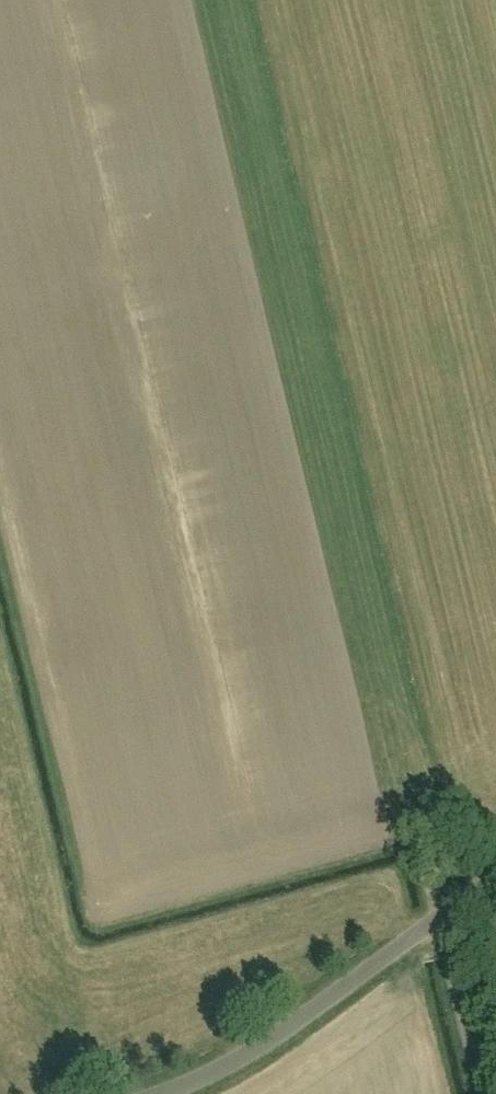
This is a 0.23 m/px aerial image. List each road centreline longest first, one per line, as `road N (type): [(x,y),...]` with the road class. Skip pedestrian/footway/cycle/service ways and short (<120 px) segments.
road 1 (unclassified): [(162,1093),(282,1031),(495,873)]

